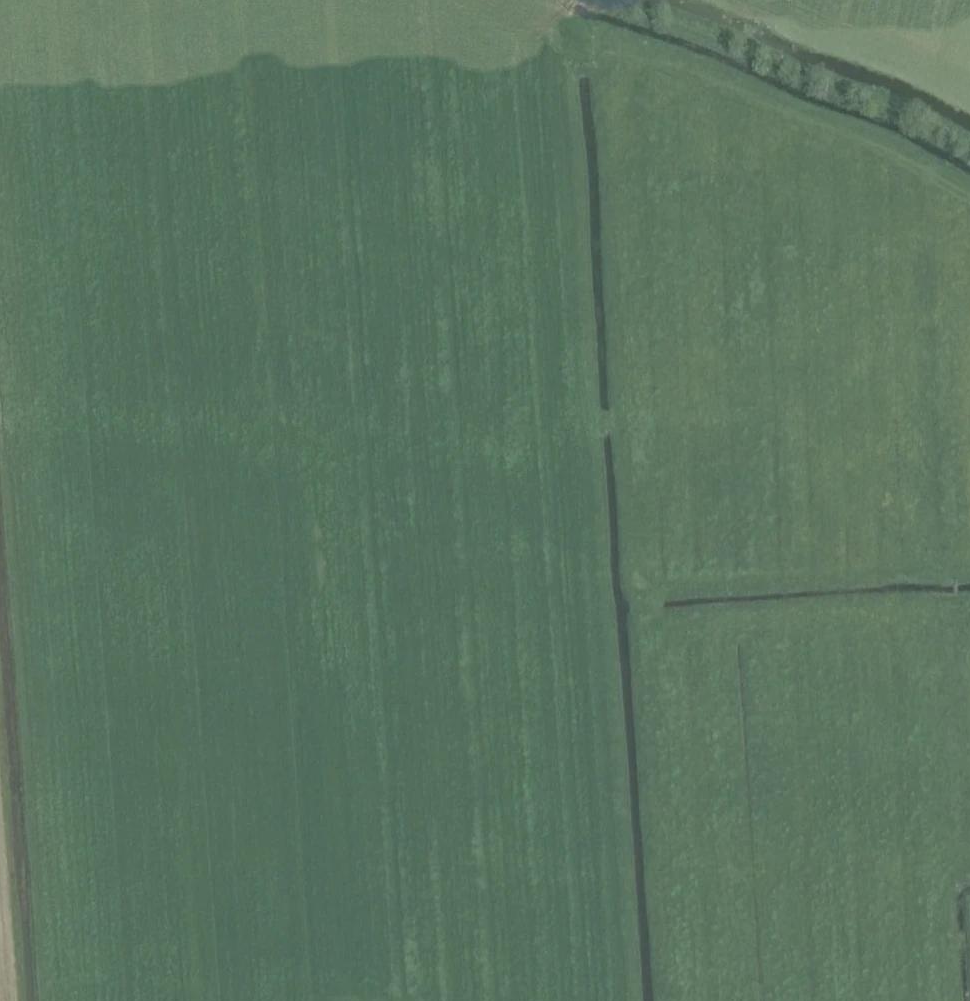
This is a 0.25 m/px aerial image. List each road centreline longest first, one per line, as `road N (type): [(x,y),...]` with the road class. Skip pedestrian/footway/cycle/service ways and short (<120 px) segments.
road 1 (track): [(969,144),(618,0)]

